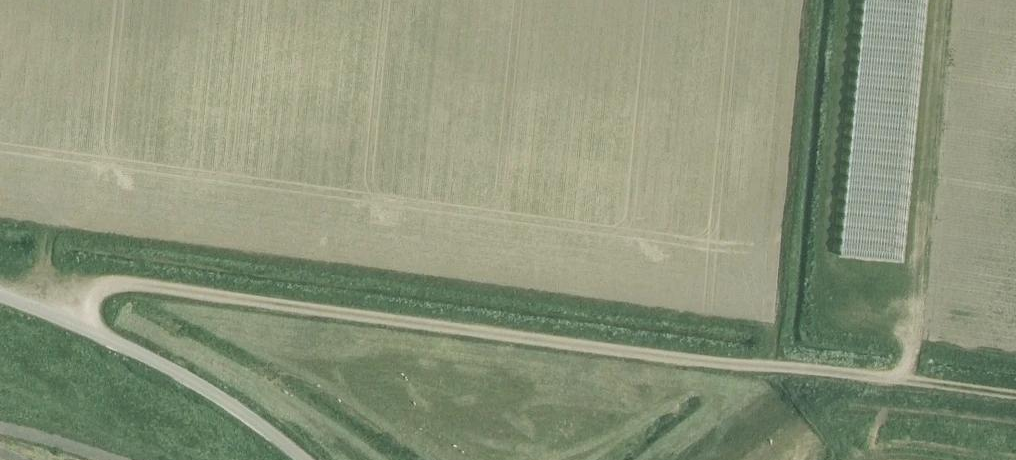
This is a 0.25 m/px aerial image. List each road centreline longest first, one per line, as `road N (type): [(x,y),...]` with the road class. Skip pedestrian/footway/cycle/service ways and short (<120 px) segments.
road 1 (track): [(58,317),(77,295),(107,282),(899,378),(903,352),(818,329),(848,0)]
road 2 (unclassified): [(303,459),(188,379),(0,296)]

